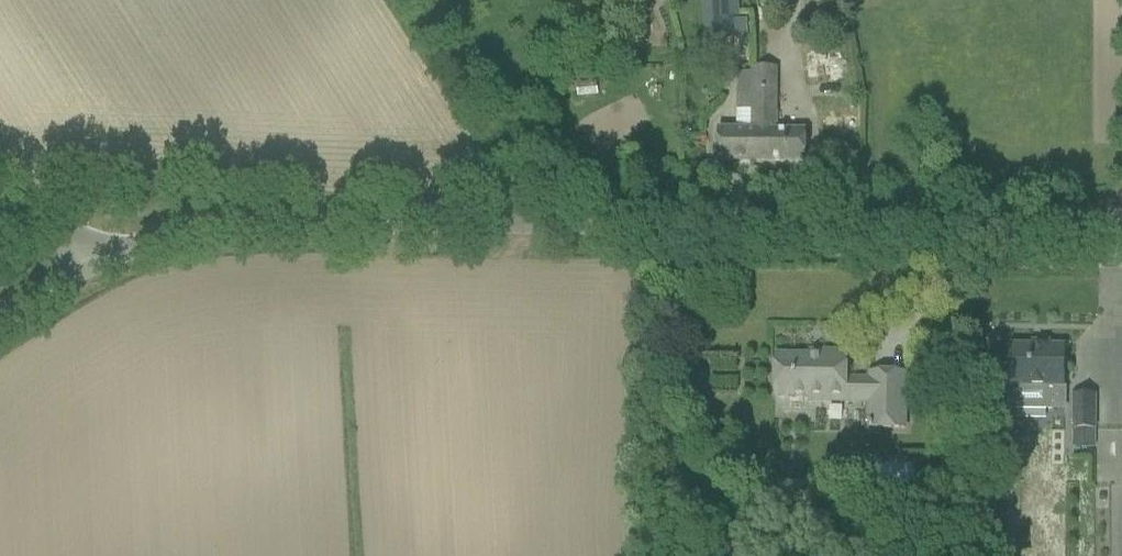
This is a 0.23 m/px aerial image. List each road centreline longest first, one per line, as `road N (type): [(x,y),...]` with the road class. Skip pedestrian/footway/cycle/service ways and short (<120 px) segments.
road 1 (tertiary): [(1121,232),(282,219),(195,229),(115,258)]
road 2 (unclassified): [(0,324),(115,258)]
road 3 (tertiary): [(115,258),(47,215),(0,214)]

